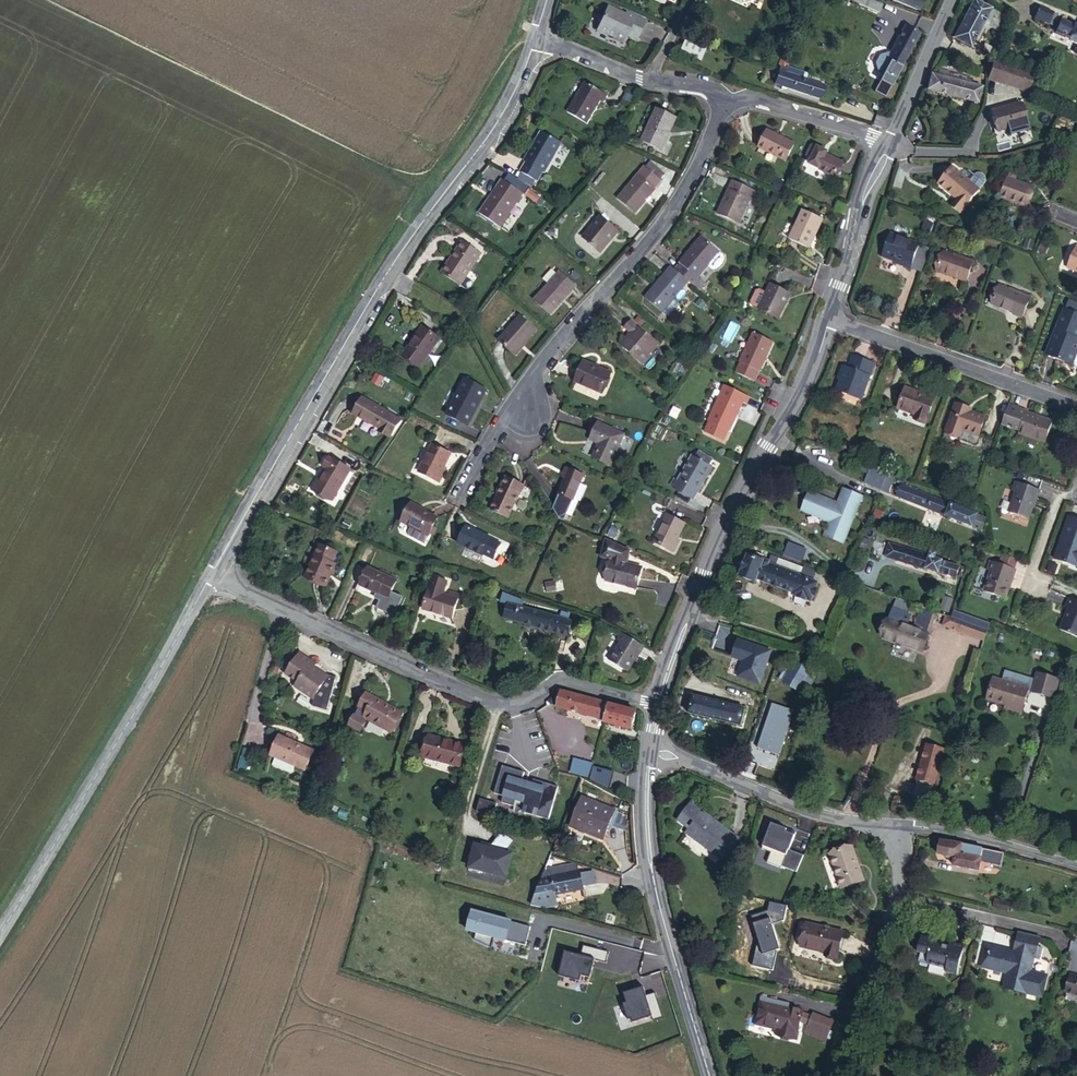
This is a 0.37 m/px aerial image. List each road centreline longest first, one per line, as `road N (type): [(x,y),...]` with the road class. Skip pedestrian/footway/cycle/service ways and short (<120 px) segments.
road 1 (tertiary): [(209,580),(411,238),(503,108),(532,41)]
road 2 (track): [(532,41),(493,67),(433,162),(395,179),(33,0)]
road 3 (residential): [(725,93),(685,190),(515,393),(458,498)]
road 4 (residential): [(209,580),(477,698),(529,700),(567,681),(654,705)]
road 5 (residential): [(654,705),(824,320)]
road 6 (tertiary): [(0,928),(209,580)]
road 7 (residential): [(709,1075),(652,880),(649,750)]
road 8 (residential): [(824,320),(1076,407)]
road 9 (unclassified): [(649,750),(815,815),(893,823)]
road 10 (residential): [(824,320),(891,141)]
road 11 (residential): [(893,890),(845,1075)]
road 12 (unclassified): [(893,823),(961,831),(1076,868)]
road 13 (residential): [(725,93),(891,141)]
road 14 (residential): [(893,890),(1057,934)]
road 15 (residential): [(891,141),(953,0)]
road 16 (residential): [(1025,582),(1057,492),(1076,475)]

